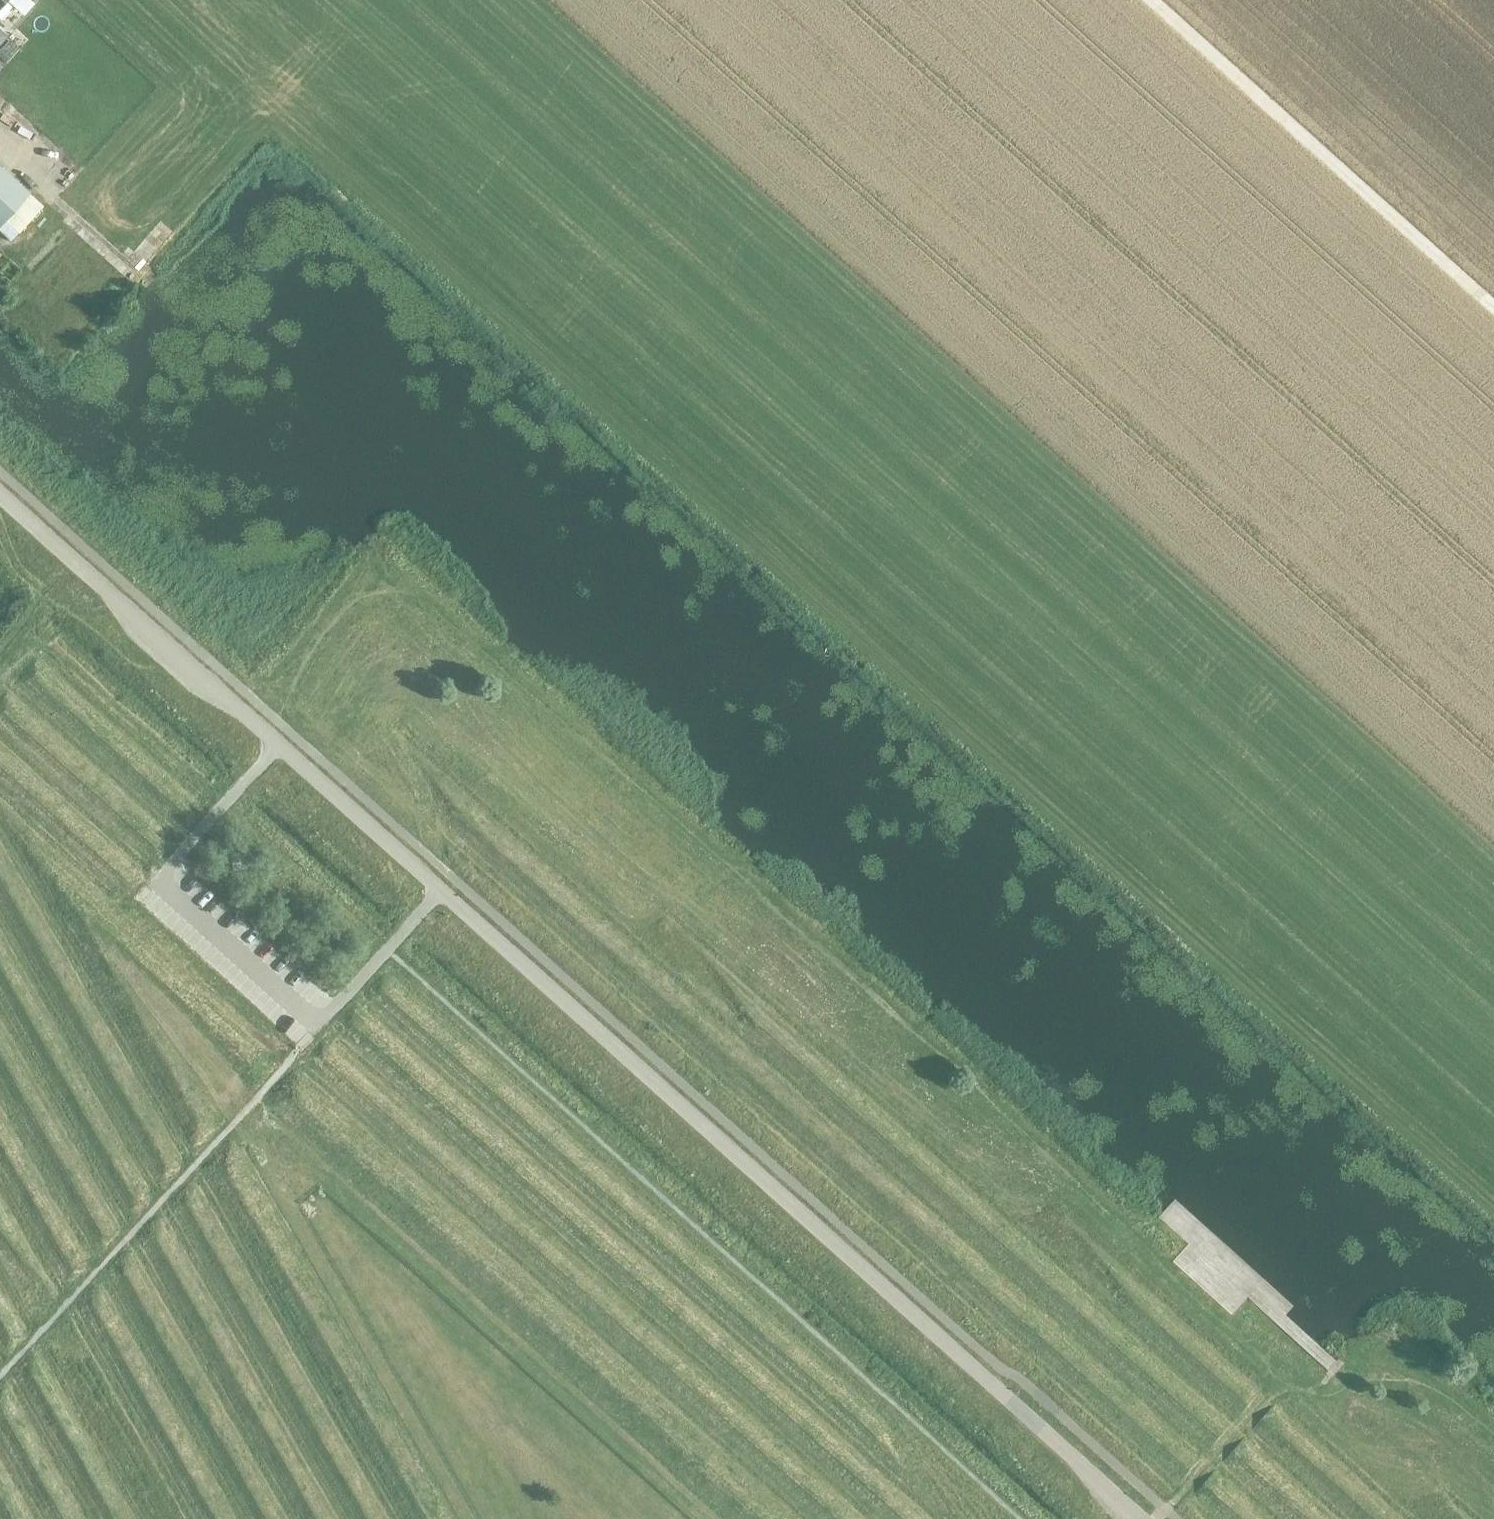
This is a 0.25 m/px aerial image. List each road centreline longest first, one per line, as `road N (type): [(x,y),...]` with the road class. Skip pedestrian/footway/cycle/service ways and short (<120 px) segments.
road 1 (unclassified): [(1141,1518),(0,494)]

